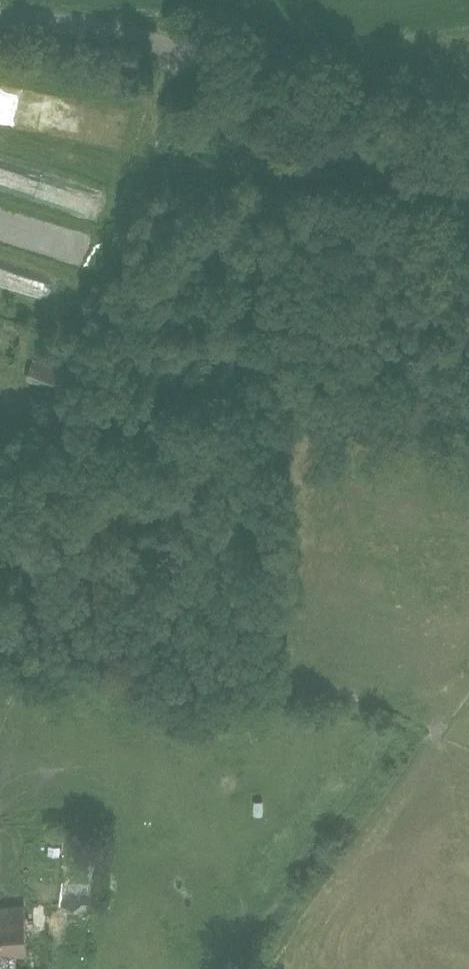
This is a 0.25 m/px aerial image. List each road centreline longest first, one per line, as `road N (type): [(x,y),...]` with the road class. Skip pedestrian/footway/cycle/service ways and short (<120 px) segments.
road 1 (unclassified): [(468,205),(349,116),(194,47),(40,11),(0,10)]

